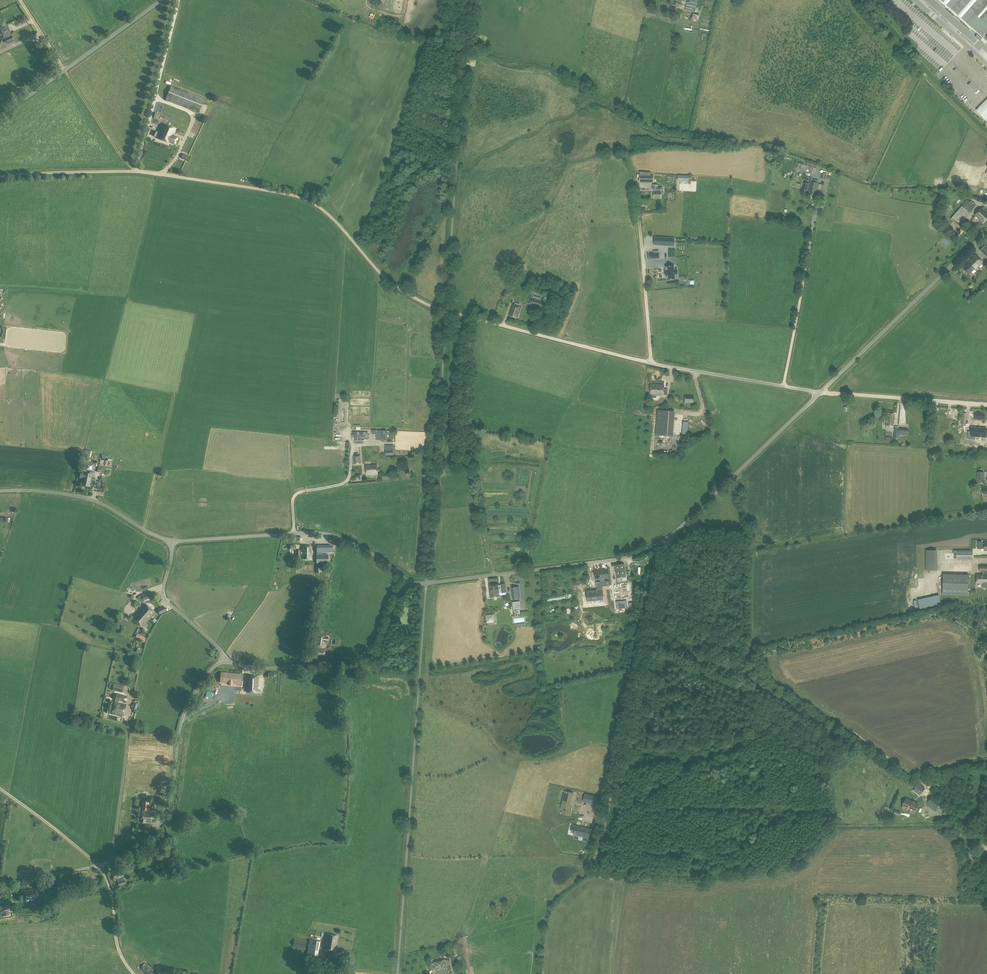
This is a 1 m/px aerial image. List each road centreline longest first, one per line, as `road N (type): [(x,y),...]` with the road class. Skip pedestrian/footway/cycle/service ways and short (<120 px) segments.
road 1 (track): [(0,176),(143,171),(296,196),(327,213),(374,266),(421,301),(651,362),(629,154)]
road 2 (unclassified): [(820,392),(680,528),(647,548),(599,563),(410,582)]
road 3 (unclassified): [(179,0),(134,171),(65,70)]
road 4 (unclassified): [(99,866),(163,818),(179,735),(192,701),(224,660)]
road 5 (unclassified): [(410,582),(322,534),(172,542)]
road 6 (unclassified): [(224,660),(246,668),(362,668),(380,655),(410,582)]
road 7 (track): [(753,544),(986,509)]
road 8 (unclassified): [(820,392),(986,232)]
road 9 (track): [(668,537),(622,747)]
road 10 (unclassified): [(172,542),(80,498),(0,492)]
road 11 (unclassified): [(783,386),(816,210)]
road 12 (unclassified): [(986,405),(820,392)]
road 13 (track): [(986,756),(908,771),(850,730)]
road 14 (unclassified): [(224,660),(218,644),(162,597),(172,542)]
road 15 (unclassified): [(783,386),(651,362)]
road 16 (unclassified): [(0,788),(99,866)]

